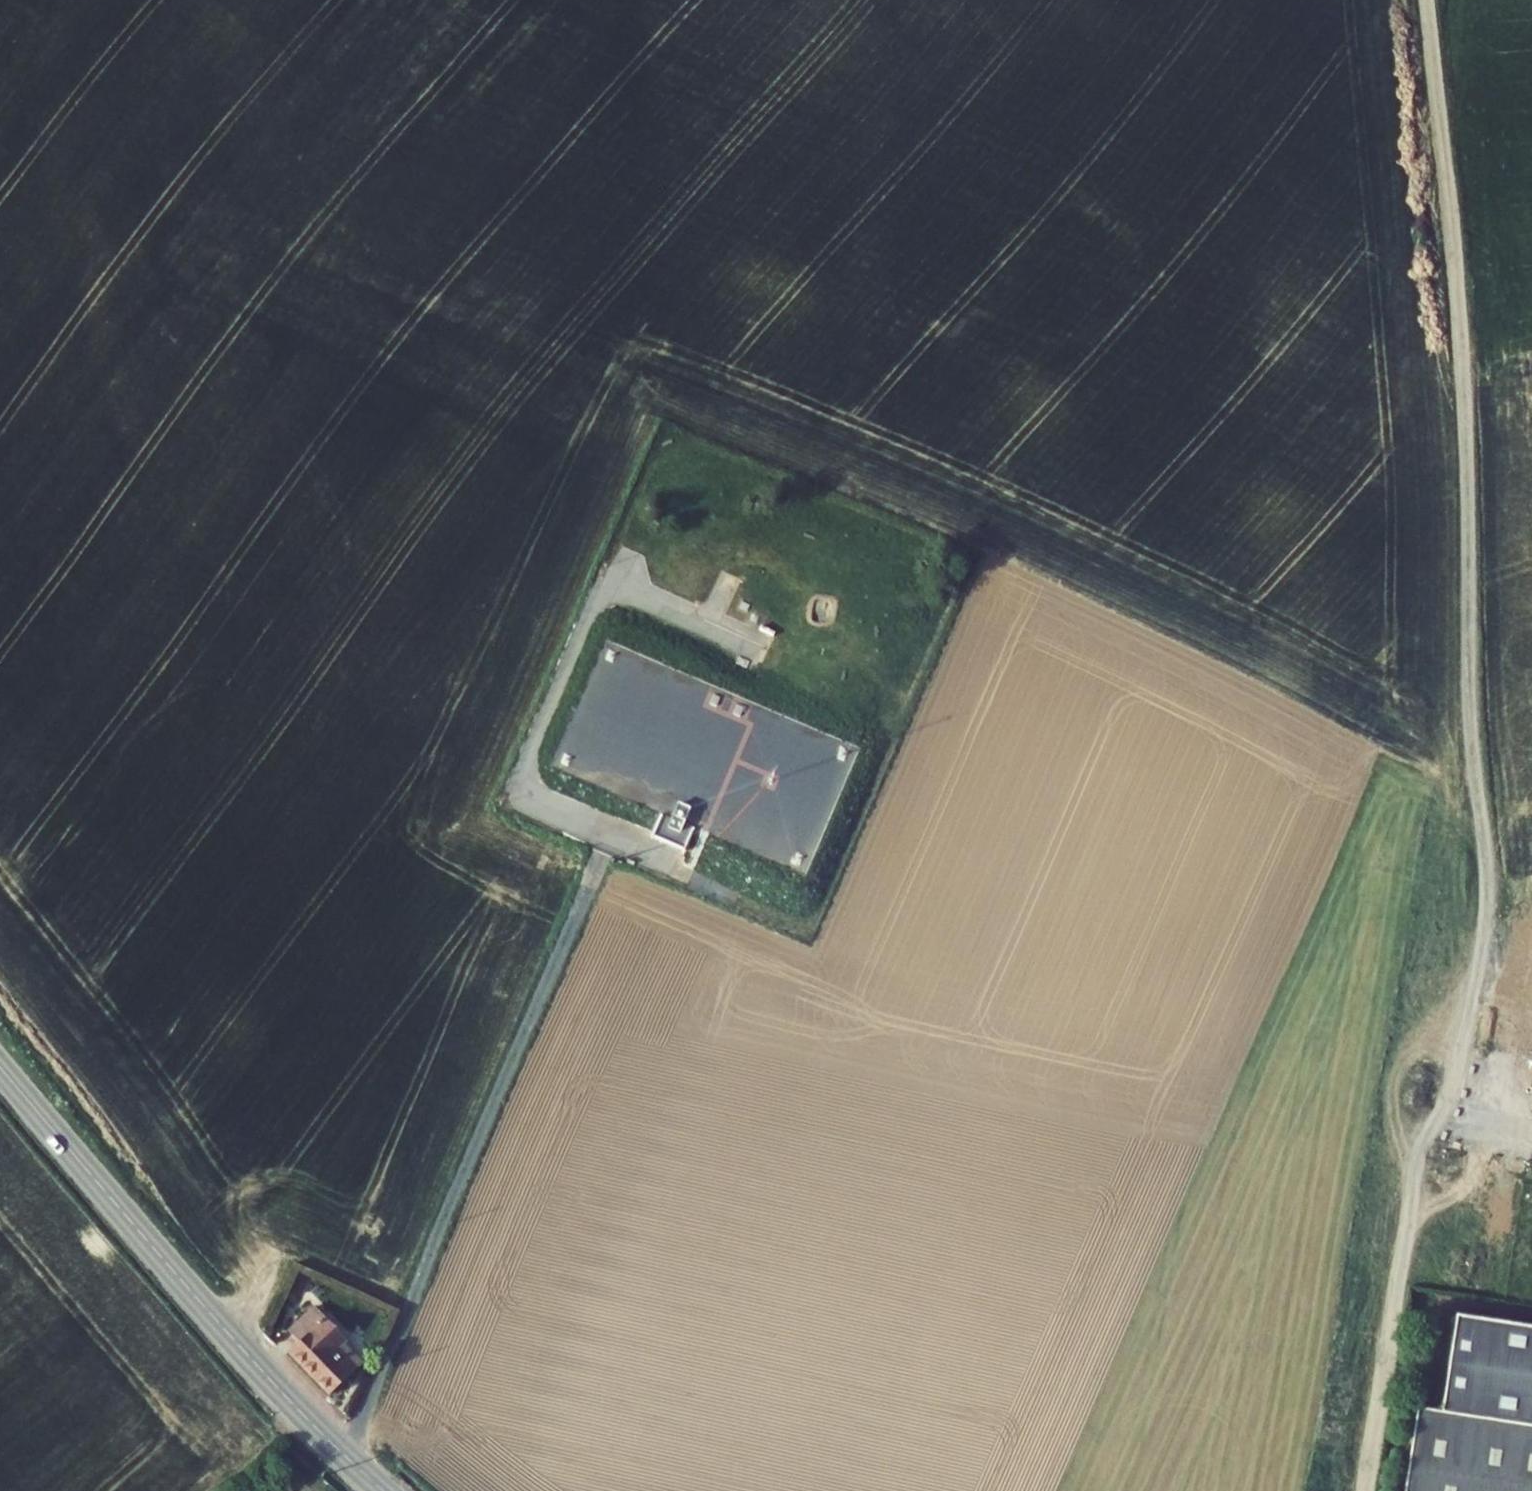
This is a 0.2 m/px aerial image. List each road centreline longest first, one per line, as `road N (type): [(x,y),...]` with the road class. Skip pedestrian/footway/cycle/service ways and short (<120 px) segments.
road 1 (track): [(1364,1490),(1416,1162),(1454,1072),(1489,898),(1469,723),(1464,378),(1427,0)]
road 2 (secondary): [(384,1490),(260,1368),(0,1067)]

